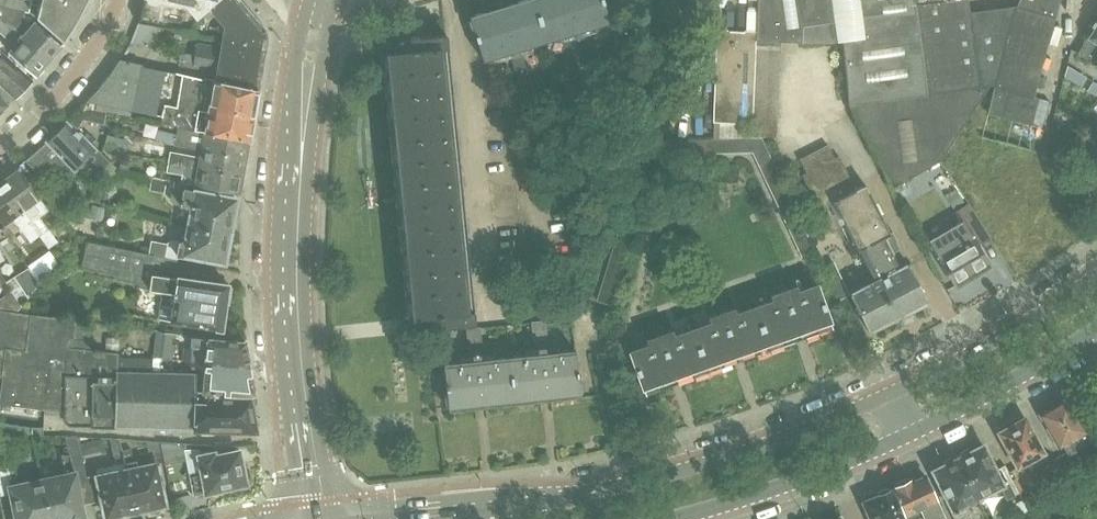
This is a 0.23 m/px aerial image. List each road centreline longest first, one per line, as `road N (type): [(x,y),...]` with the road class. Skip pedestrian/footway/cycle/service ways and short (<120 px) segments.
road 1 (primary): [(320,518),(301,401),(292,223),(323,0)]
road 2 (primary): [(888,394),(741,453),(629,484),(506,509),(391,518)]
road 3 (primary): [(669,518),(907,435)]
road 4 (primary): [(1096,274),(888,394)]
road 5 (primary): [(907,435),(1096,327)]
road 6 (residential): [(0,148),(92,54),(117,0)]

